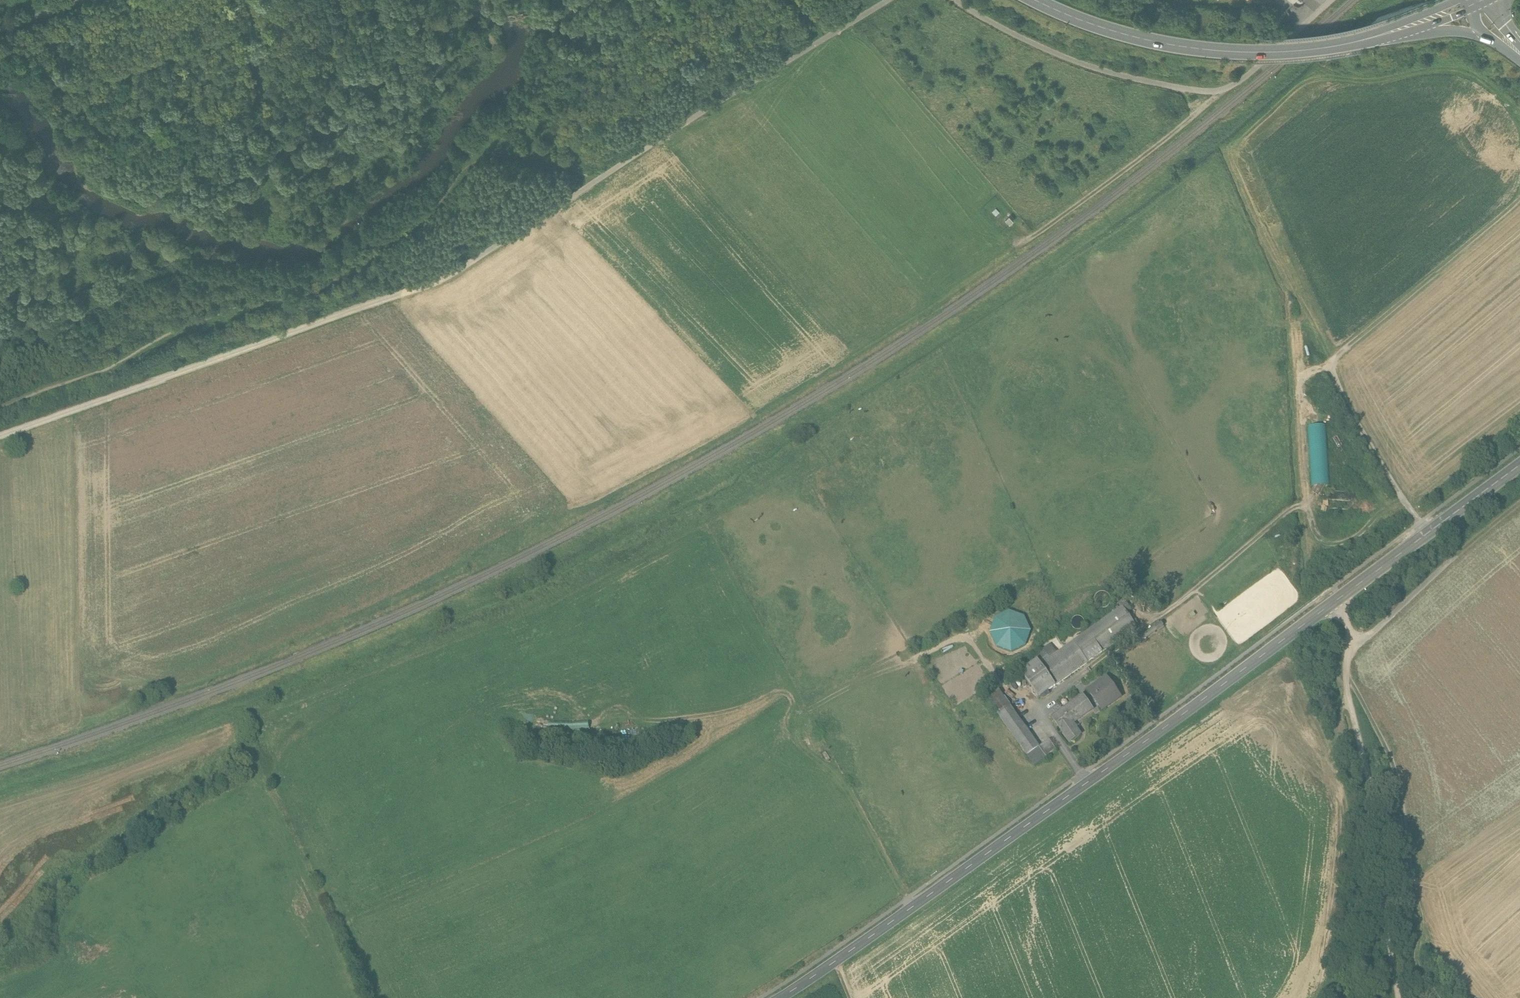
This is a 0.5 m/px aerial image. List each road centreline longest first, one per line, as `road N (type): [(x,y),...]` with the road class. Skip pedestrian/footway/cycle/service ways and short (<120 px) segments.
road 1 (tertiary): [(777,997),(1519,464)]
road 2 (track): [(0,435),(434,284),(600,180)]
road 3 (track): [(1427,534),(1328,366),(1519,199)]
road 4 (track): [(1341,597),(1351,647),(1346,691),(1375,814),(1400,997)]
road 5 (primary): [(1405,26),(1320,45),(1244,47),(1093,23),(1049,0)]
road 6 (track): [(956,0),(1063,57),(1194,90),(1228,89),(1285,43)]
road 7 (track): [(1345,667),(1391,763),(1423,911),(1420,960),(1441,997)]
road 8 (track): [(600,180),(887,0)]
road 9 (track): [(1228,89),(1035,237),(1015,241)]
road 10 (track): [(1095,663),(1302,501)]
road 11 (track): [(1351,647),(1519,500)]

